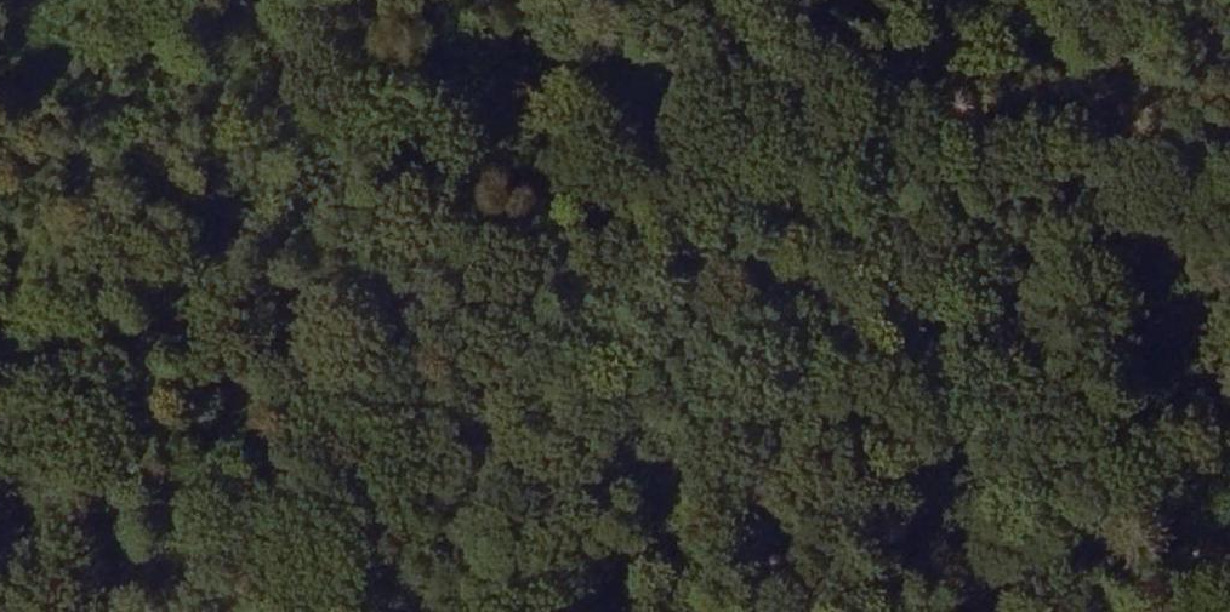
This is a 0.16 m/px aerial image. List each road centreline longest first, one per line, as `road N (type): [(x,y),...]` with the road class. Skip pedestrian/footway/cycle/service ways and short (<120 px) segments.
road 1 (track): [(1229,551),(729,0)]

